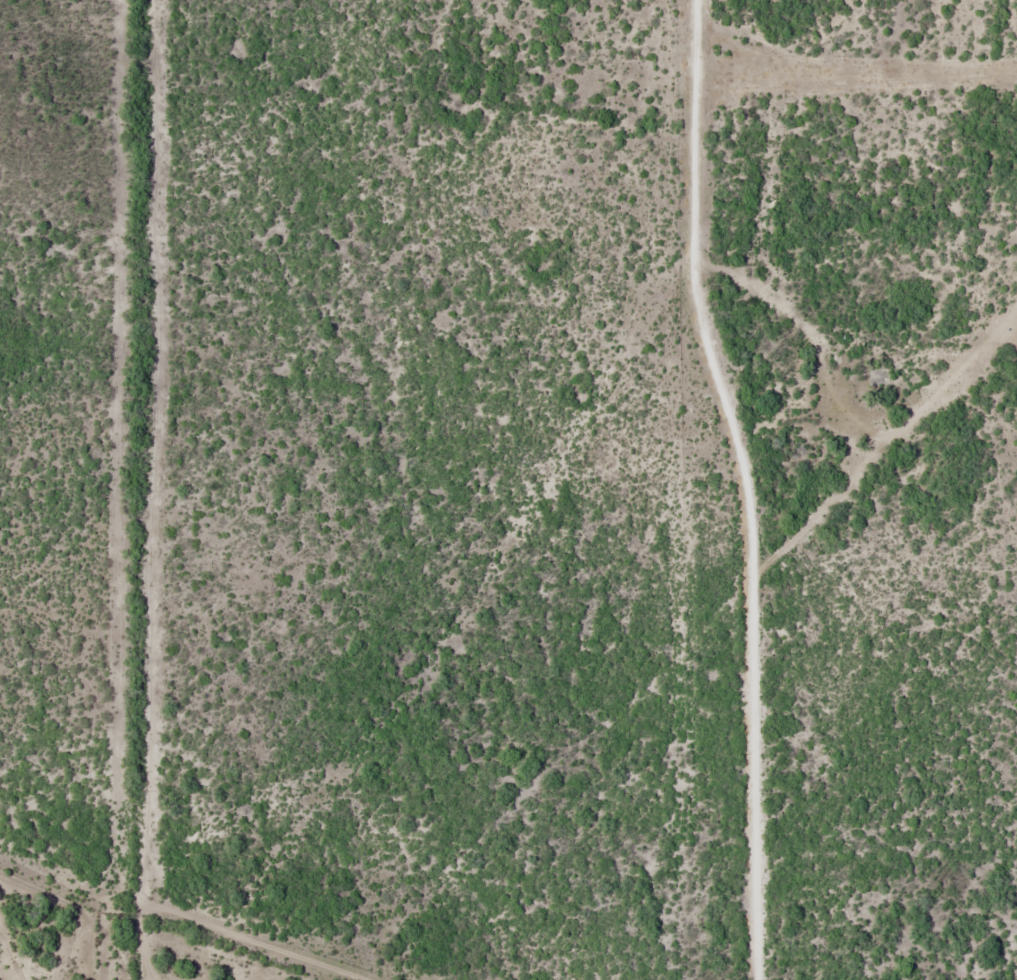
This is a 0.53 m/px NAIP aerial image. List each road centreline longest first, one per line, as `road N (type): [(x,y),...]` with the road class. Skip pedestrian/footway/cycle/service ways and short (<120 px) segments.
road 1 (track): [(753,979),(751,528),(736,429),(692,284),(694,0)]

